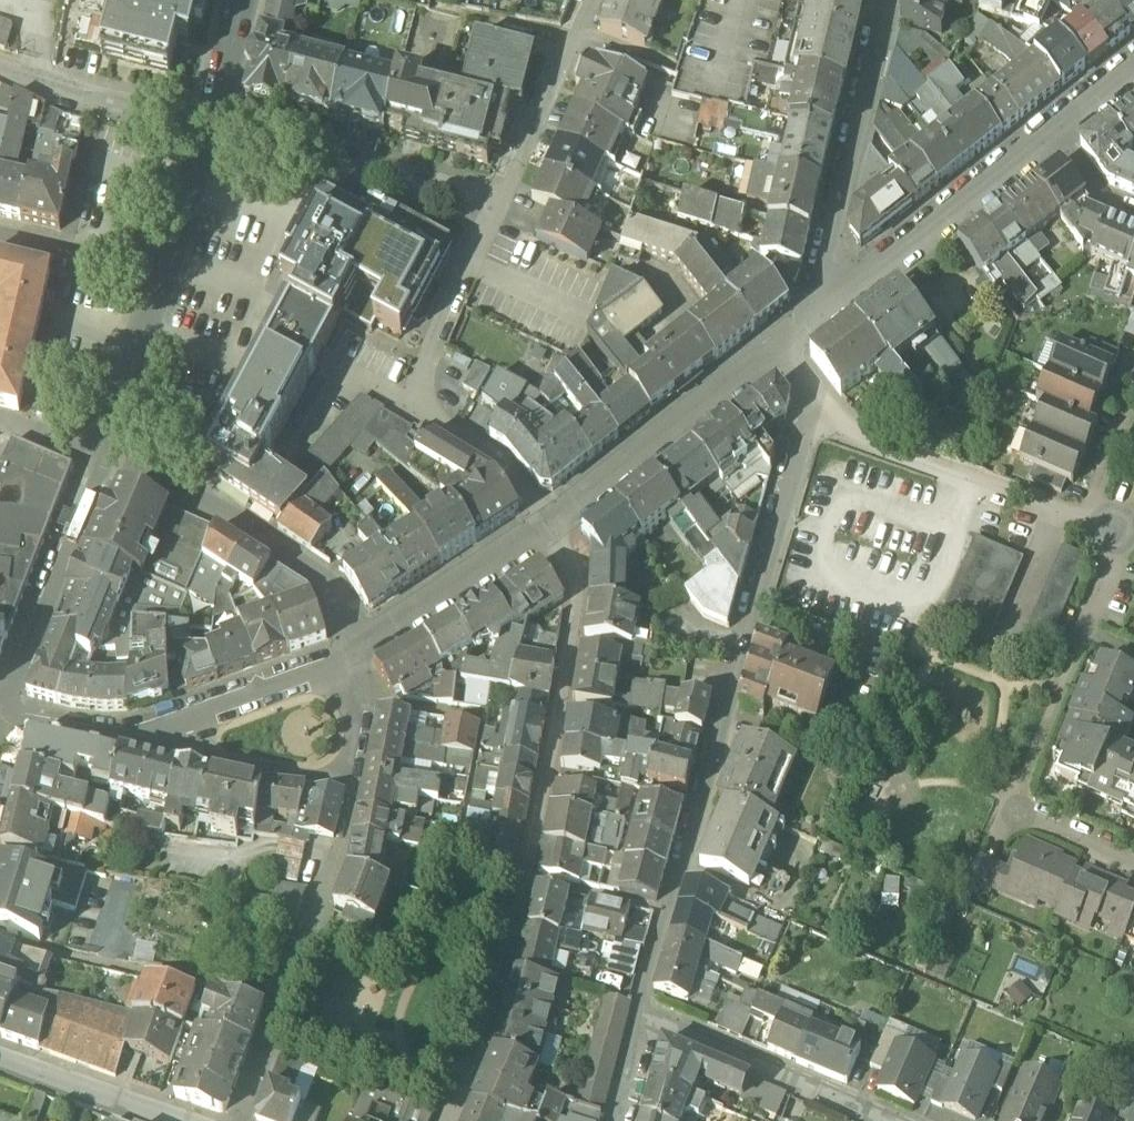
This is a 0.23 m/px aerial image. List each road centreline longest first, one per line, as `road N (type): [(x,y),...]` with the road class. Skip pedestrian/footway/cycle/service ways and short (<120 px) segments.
road 1 (residential): [(811,405),(639,1019)]
road 2 (residential): [(451,1120),(526,879),(579,598),(555,520)]
road 3 (residential): [(495,205),(405,404),(505,469),(555,520)]
road 4 (residential): [(103,465),(4,714),(127,741)]
road 5 (residential): [(811,405),(860,441),(975,485),(1080,524),(1133,530)]
road 6 (residential): [(555,520),(813,316)]
road 7 (residential): [(365,644),(333,590),(253,531),(103,465)]
road 8 (residential): [(889,0),(813,316)]
road 9 (residential): [(127,741),(357,784),(367,705)]
road 10 (residential): [(495,205),(210,125)]
road 11 (residential): [(813,316),(1049,139)]
road 12 (residential): [(244,1120),(341,858)]
road 13 (residential): [(639,1019),(877,1120)]
road 14 (residential): [(127,741),(307,676),(365,644)]
road 15 (residential): [(365,644),(555,520)]
road 16 (residential): [(591,0),(495,205)]
road 17 (residential): [(210,125),(0,72)]
road 18 (residential): [(159,292),(103,465)]
road 19 (residential): [(210,125),(159,292)]
road 20 (residential): [(0,1060),(162,1120)]
road 21 (residential): [(0,246),(159,292)]
road 22 (residential): [(246,0),(210,125)]
road 23 (residential): [(1133,861),(1021,811)]

